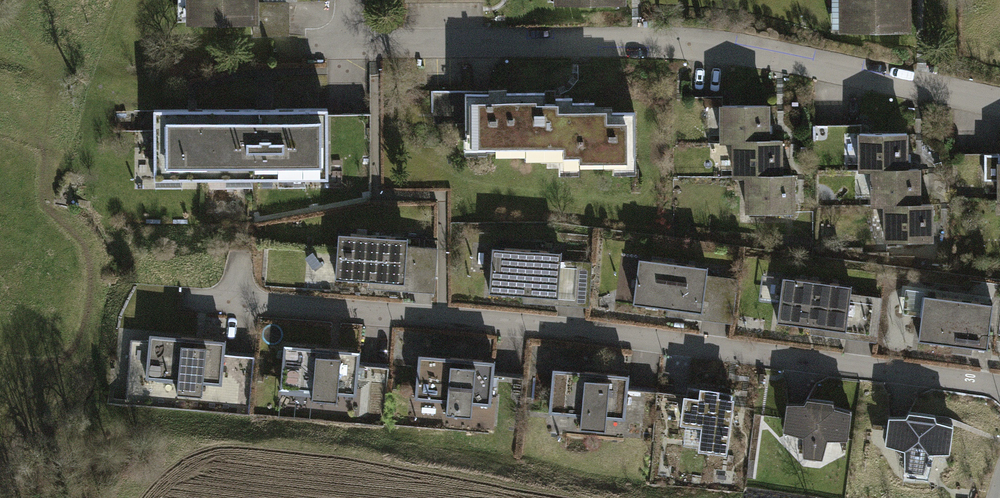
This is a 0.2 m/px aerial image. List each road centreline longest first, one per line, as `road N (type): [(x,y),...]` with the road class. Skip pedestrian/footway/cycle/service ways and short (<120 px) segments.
road 1 (residential): [(139,307),(232,307),(662,342),(999,392)]
road 2 (residential): [(336,33),(379,49),(640,41),(737,51),(999,104)]

